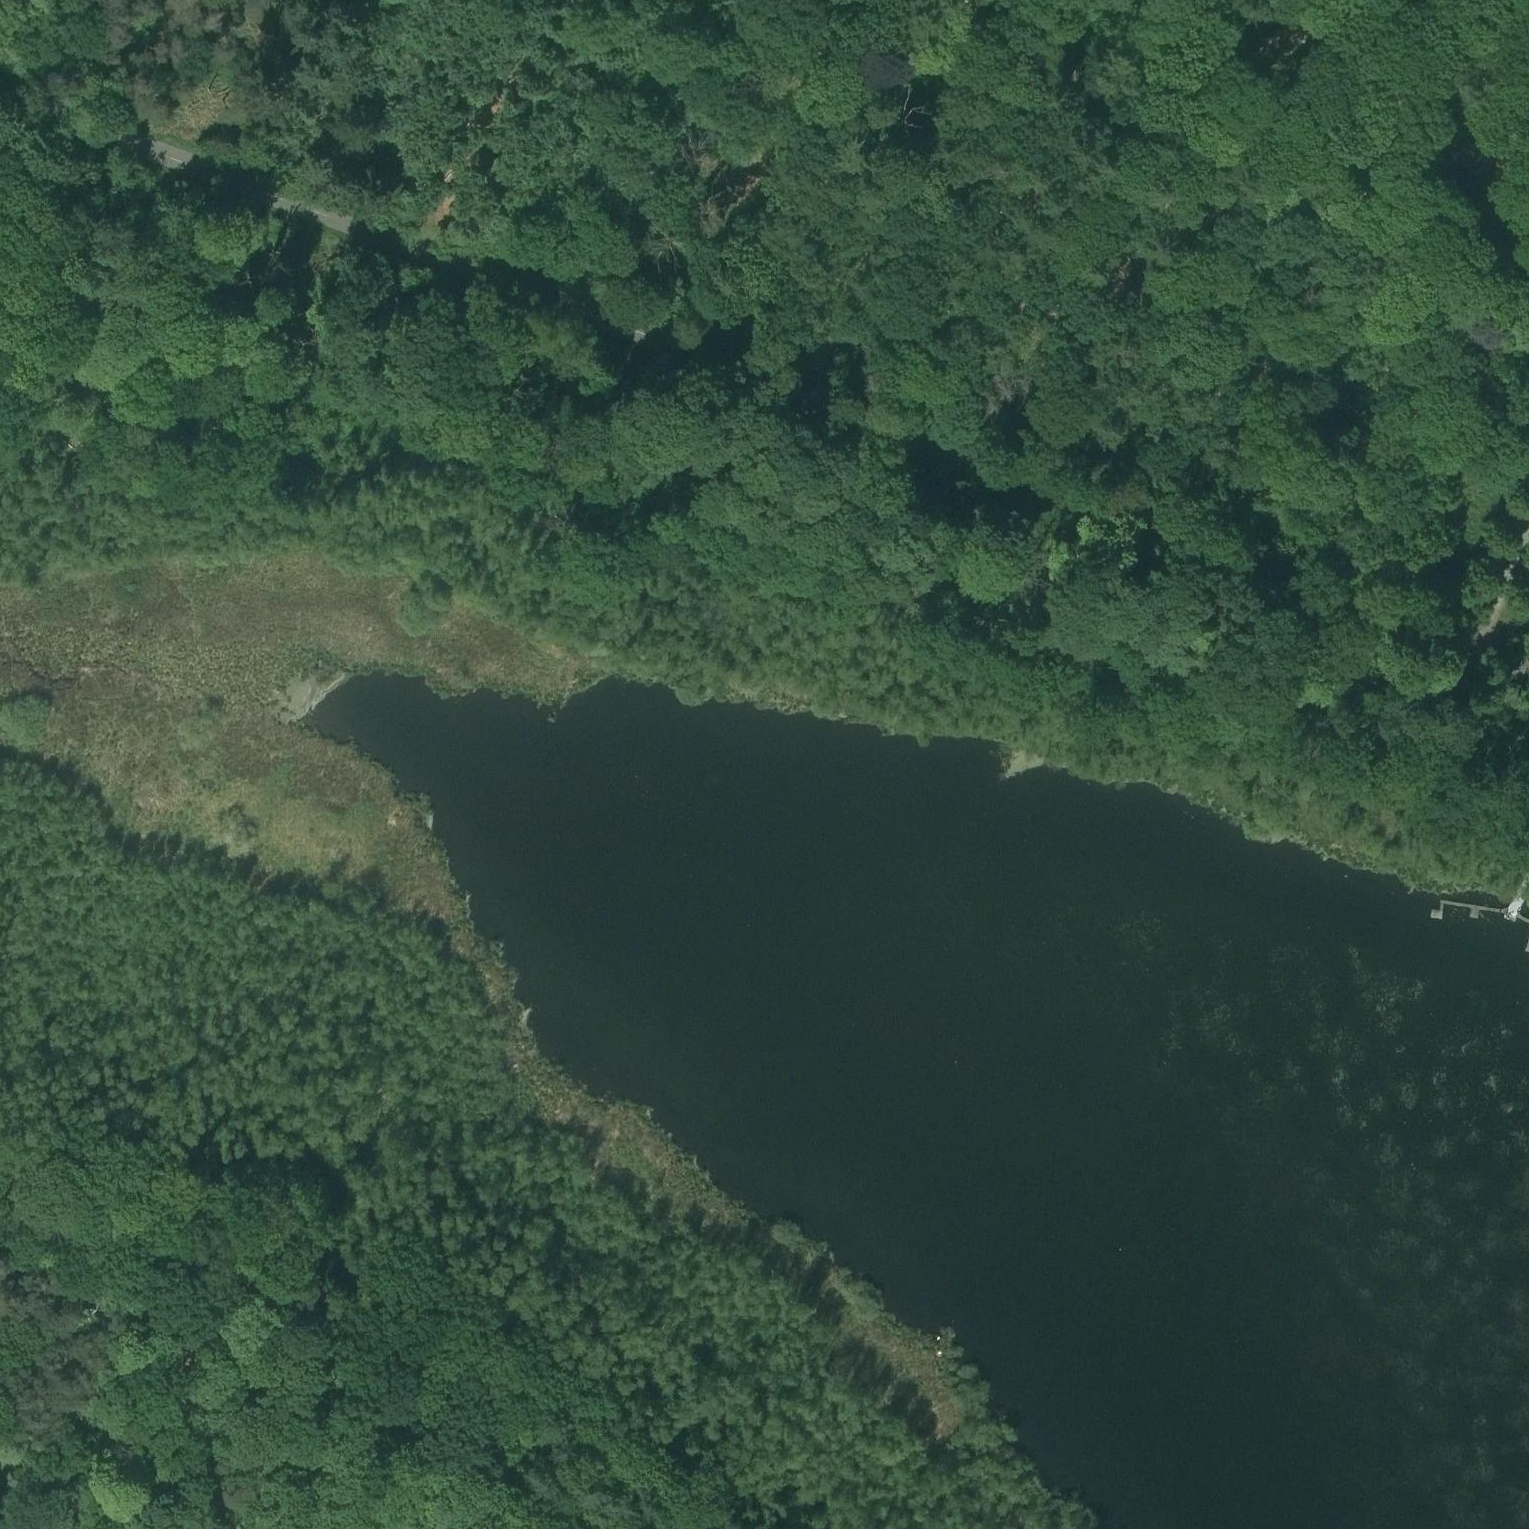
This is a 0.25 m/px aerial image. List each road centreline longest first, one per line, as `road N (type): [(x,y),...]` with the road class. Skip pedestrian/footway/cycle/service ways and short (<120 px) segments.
road 1 (unclassified): [(0,94),(1528,666)]
road 2 (track): [(520,1528),(132,1282),(0,1237)]

